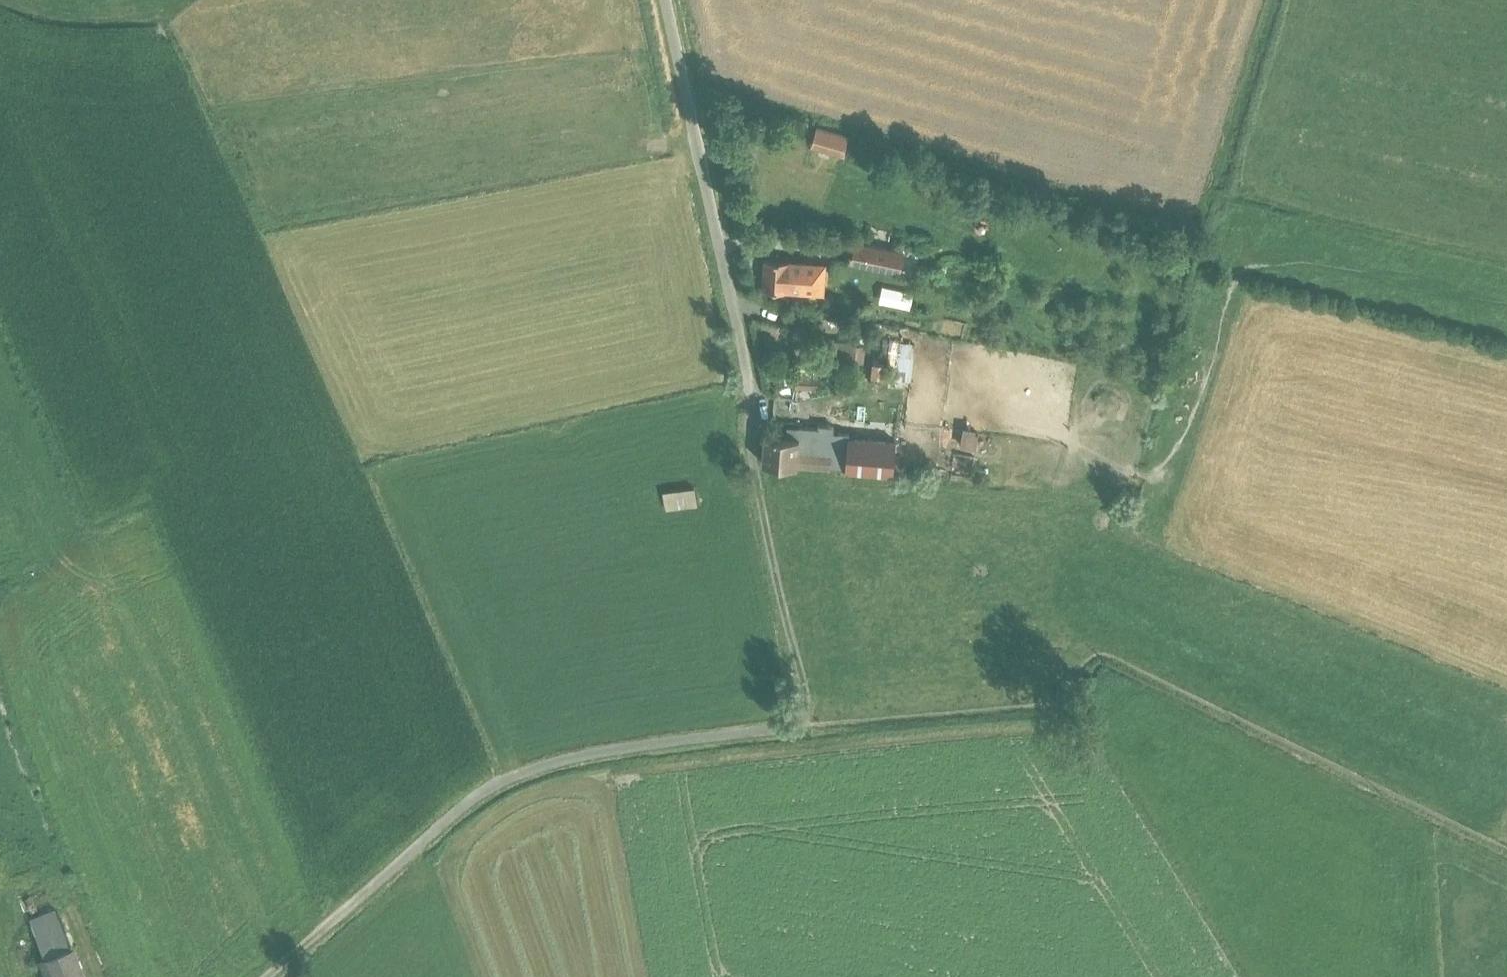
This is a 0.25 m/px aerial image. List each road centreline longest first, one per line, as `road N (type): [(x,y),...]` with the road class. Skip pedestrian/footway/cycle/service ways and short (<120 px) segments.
road 1 (unclassified): [(749,375),(667,0)]
road 2 (track): [(798,722),(805,695),(751,414)]

